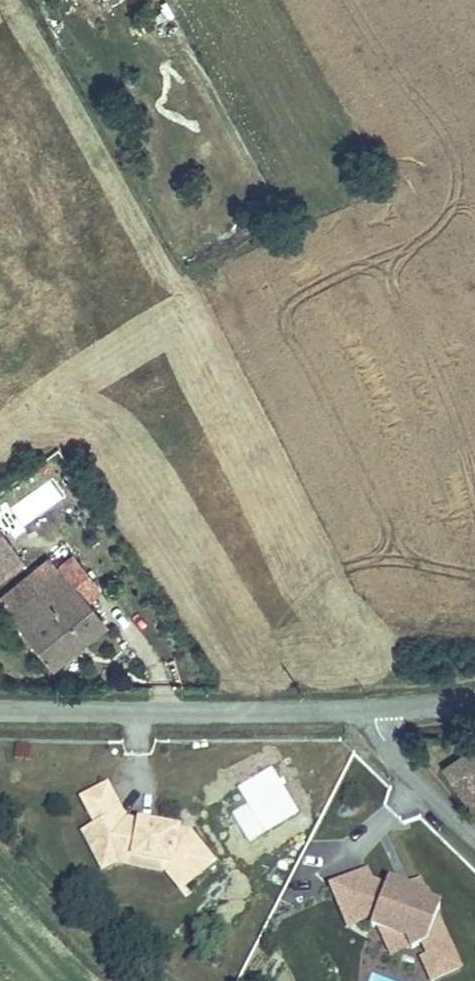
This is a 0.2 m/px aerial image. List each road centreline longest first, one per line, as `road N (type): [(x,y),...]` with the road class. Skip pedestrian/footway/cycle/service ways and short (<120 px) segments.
road 1 (residential): [(0,712),(377,710)]
road 2 (unclassified): [(377,710),(394,759),(474,839)]

